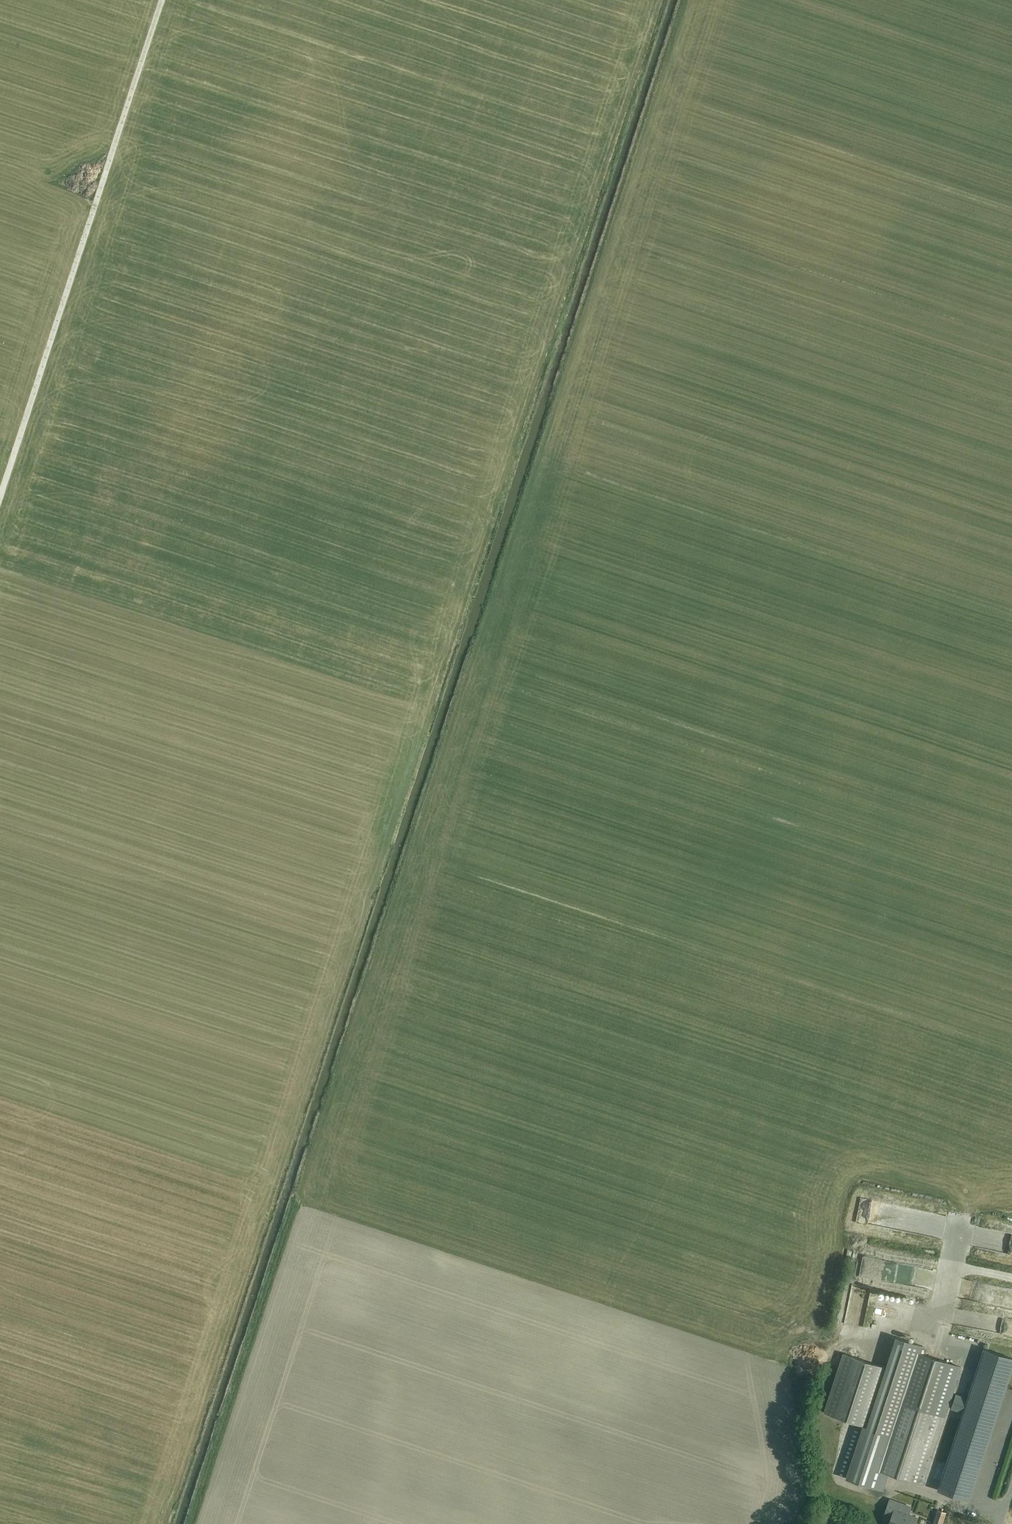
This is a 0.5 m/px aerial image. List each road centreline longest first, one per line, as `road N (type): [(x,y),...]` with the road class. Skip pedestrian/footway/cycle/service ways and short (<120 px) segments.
road 1 (track): [(164,0),(0,501)]

